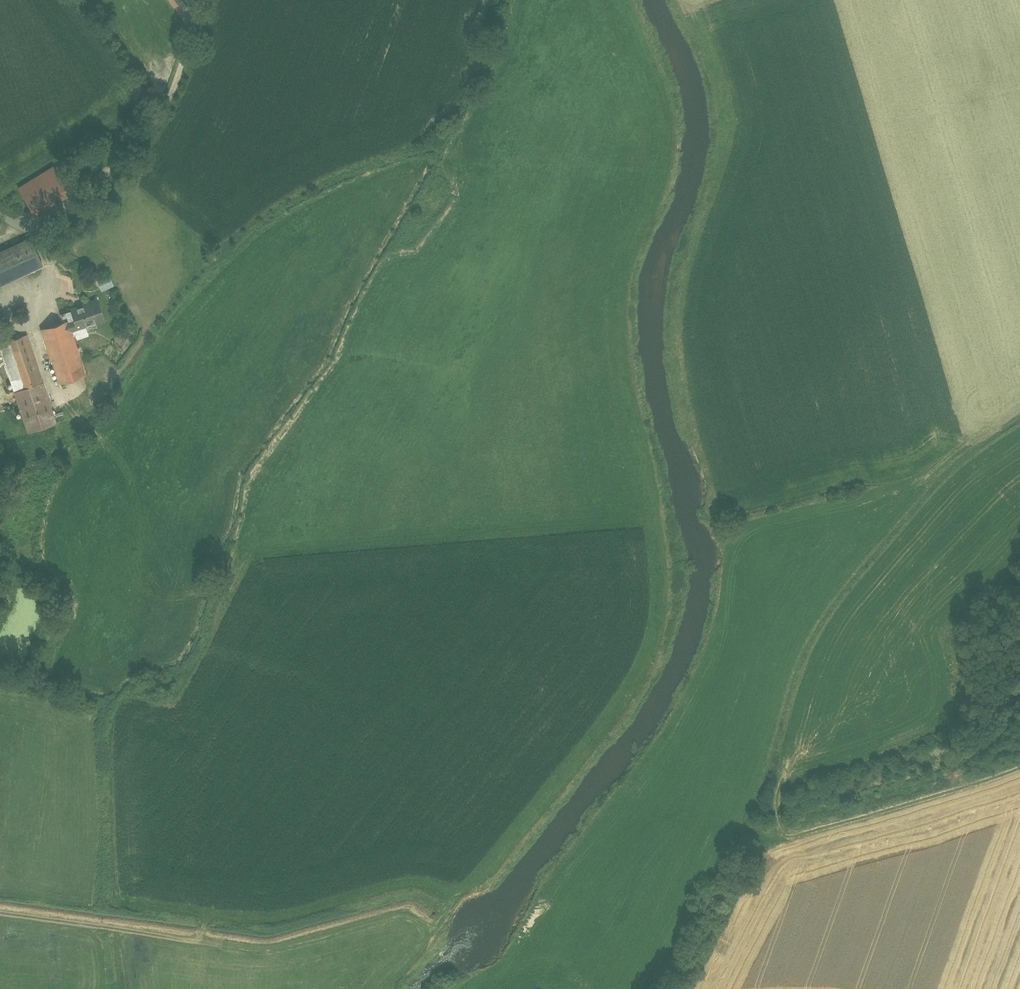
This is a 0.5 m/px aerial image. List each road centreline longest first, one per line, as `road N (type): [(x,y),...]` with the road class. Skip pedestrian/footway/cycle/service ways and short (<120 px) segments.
road 1 (track): [(81,193),(165,110),(204,0)]
road 2 (track): [(0,914),(191,939),(203,921)]

